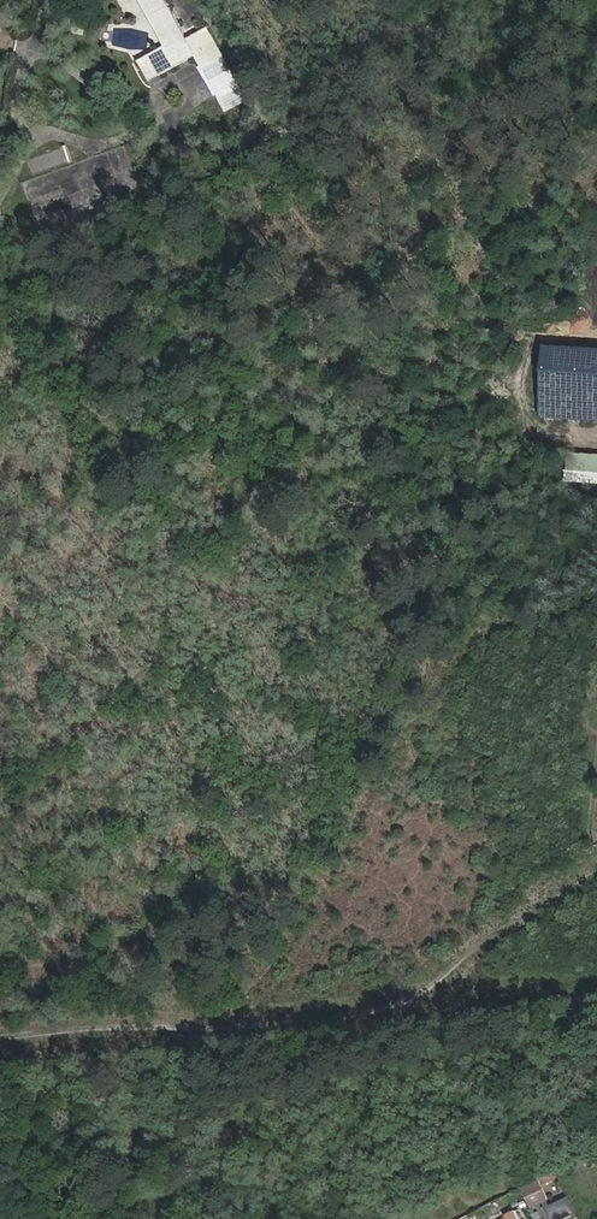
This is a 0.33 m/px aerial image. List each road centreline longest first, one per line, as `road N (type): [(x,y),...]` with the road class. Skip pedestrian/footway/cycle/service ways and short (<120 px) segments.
road 1 (track): [(0,1039),(351,1019),(411,999),(596,857)]

